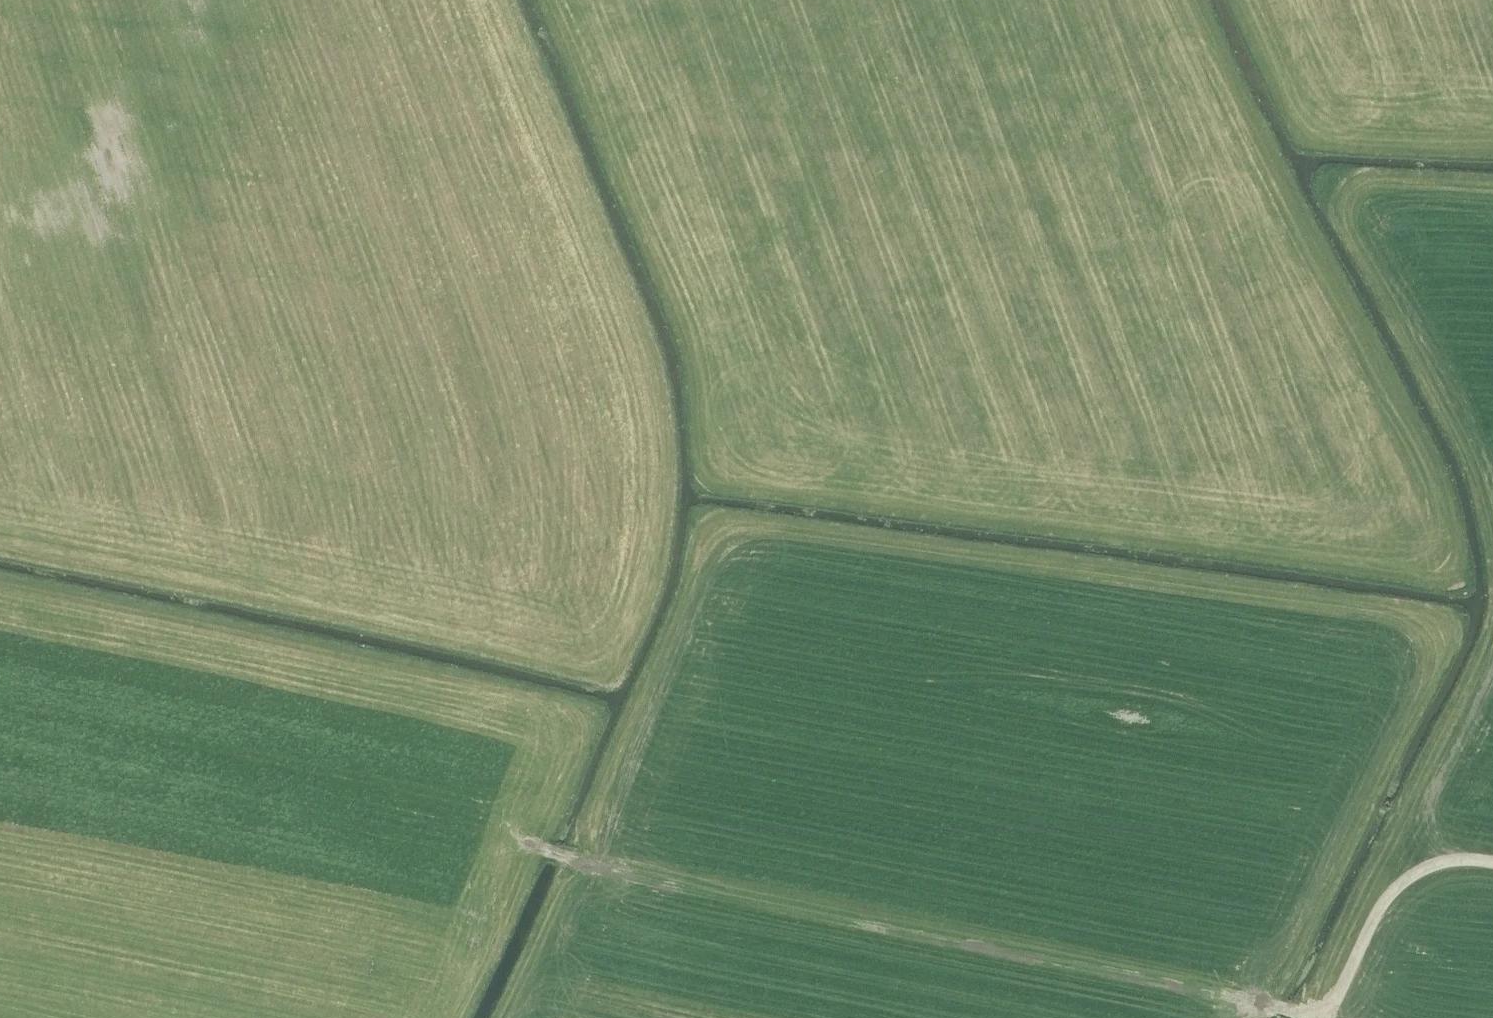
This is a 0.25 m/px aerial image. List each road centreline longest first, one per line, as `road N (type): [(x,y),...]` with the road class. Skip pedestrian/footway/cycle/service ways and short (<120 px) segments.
road 1 (track): [(1492,863),(1433,866),(1400,885),(1327,1017)]

